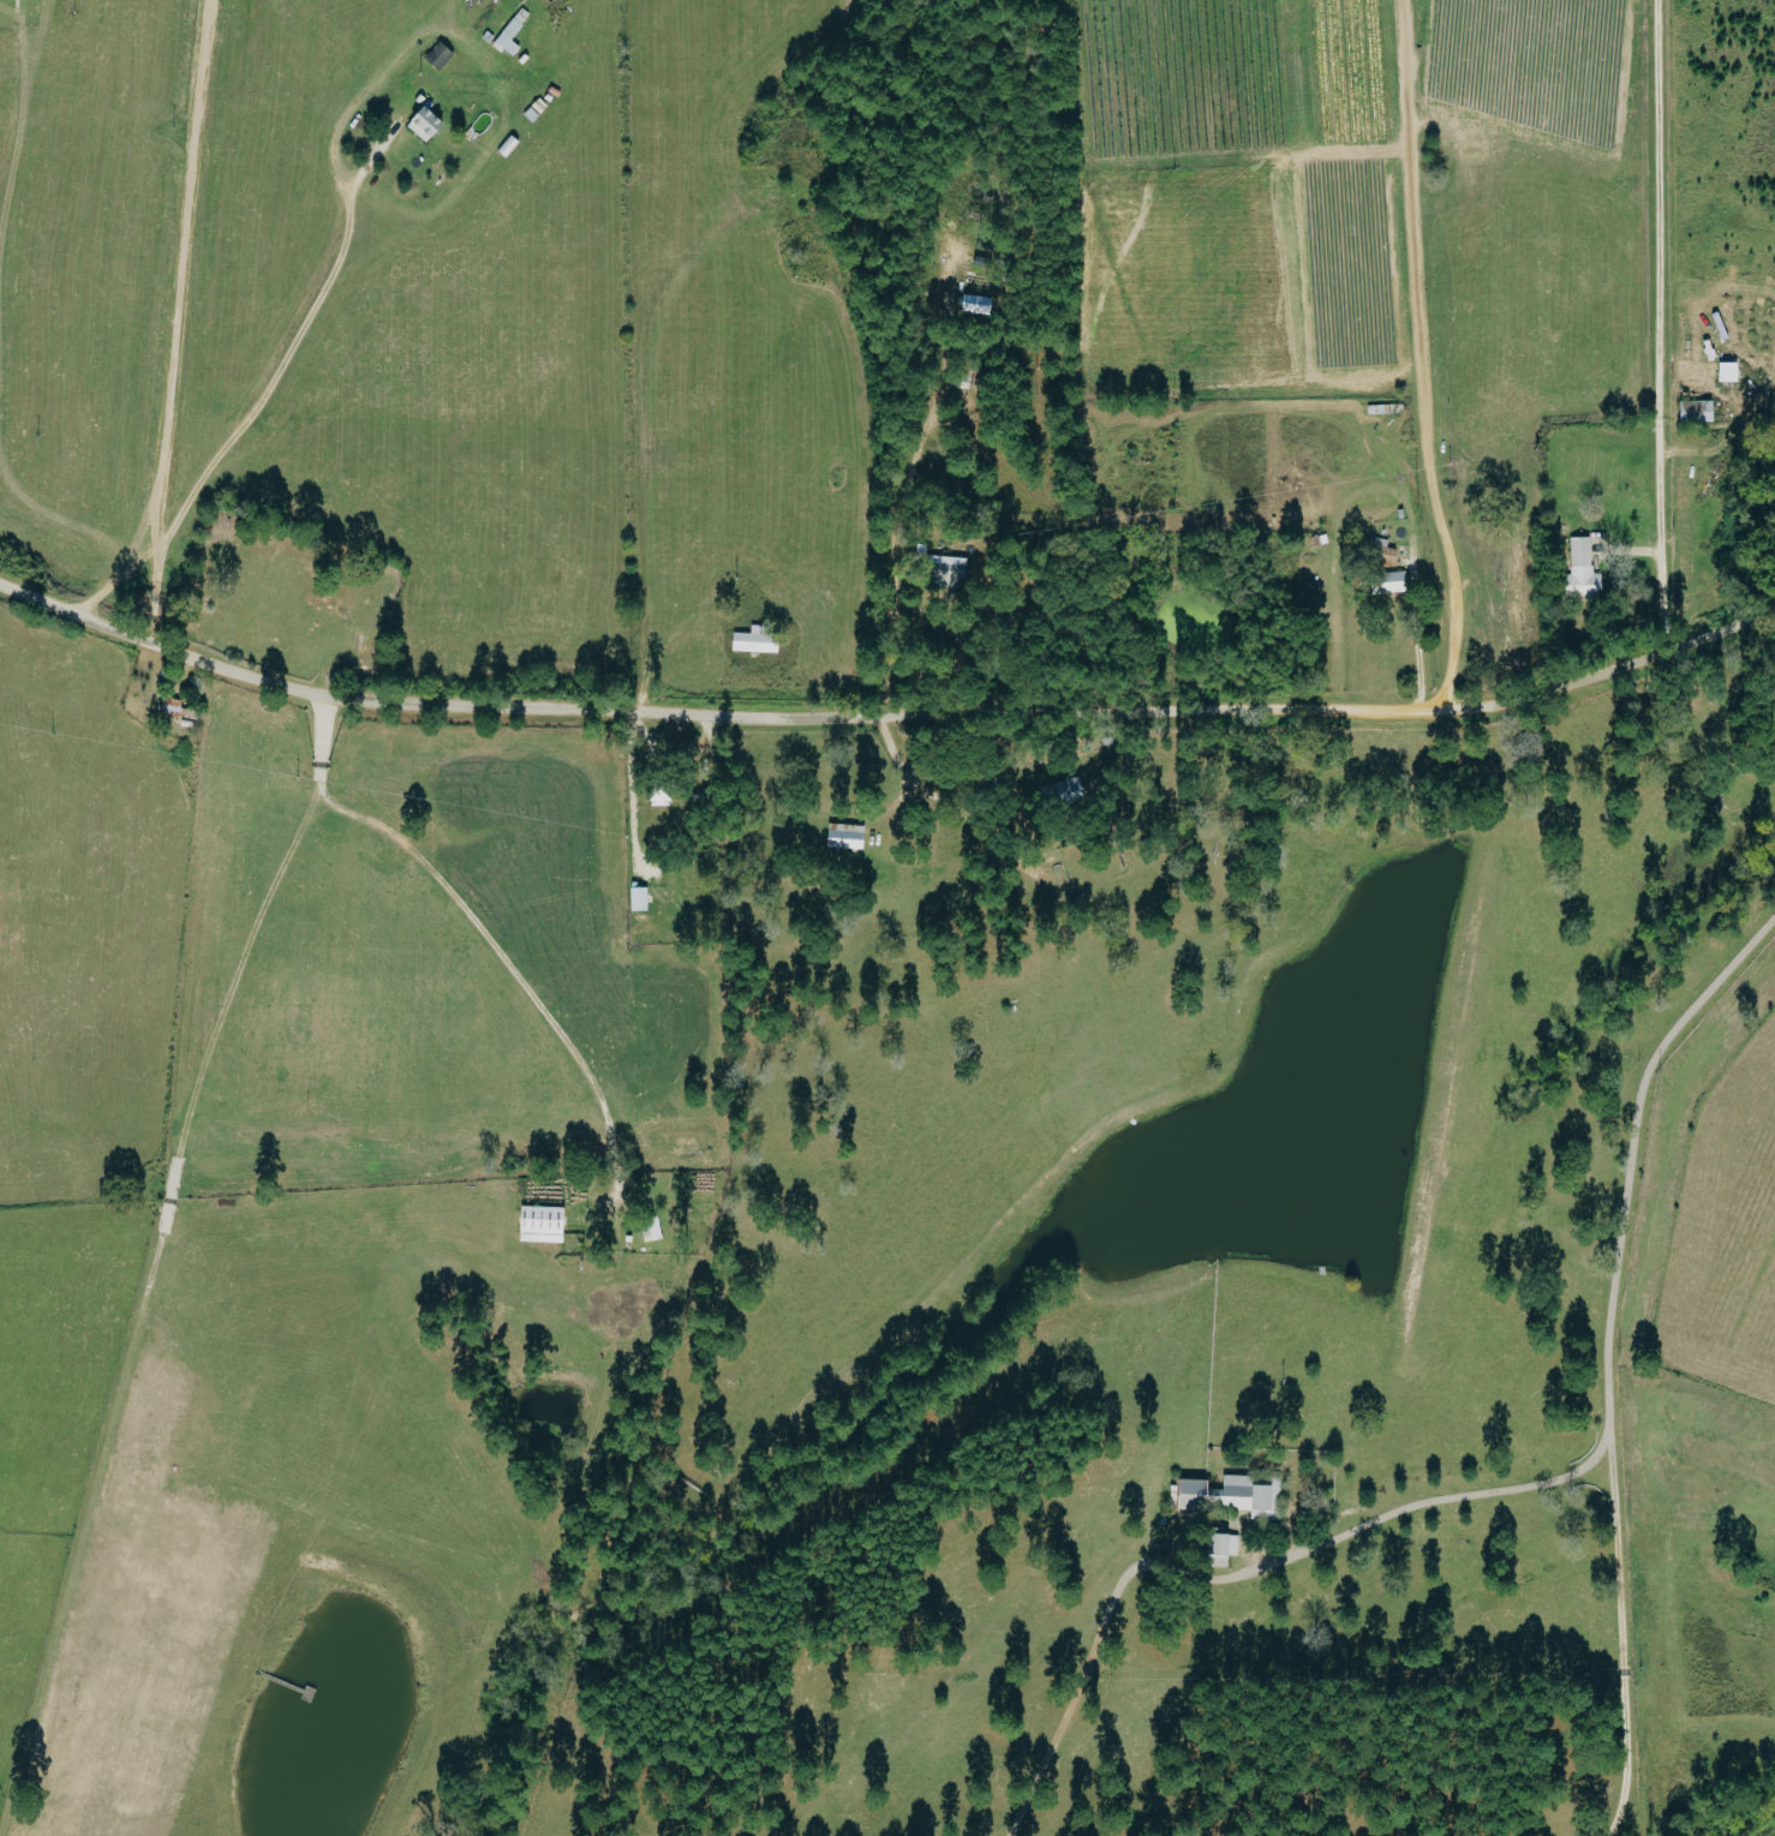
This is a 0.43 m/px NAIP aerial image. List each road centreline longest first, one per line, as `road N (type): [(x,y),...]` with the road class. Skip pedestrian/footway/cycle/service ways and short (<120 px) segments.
road 1 (residential): [(1774,613),(1524,699),(1457,713),(1214,708),(729,720),(327,696),(120,638),(0,588)]

